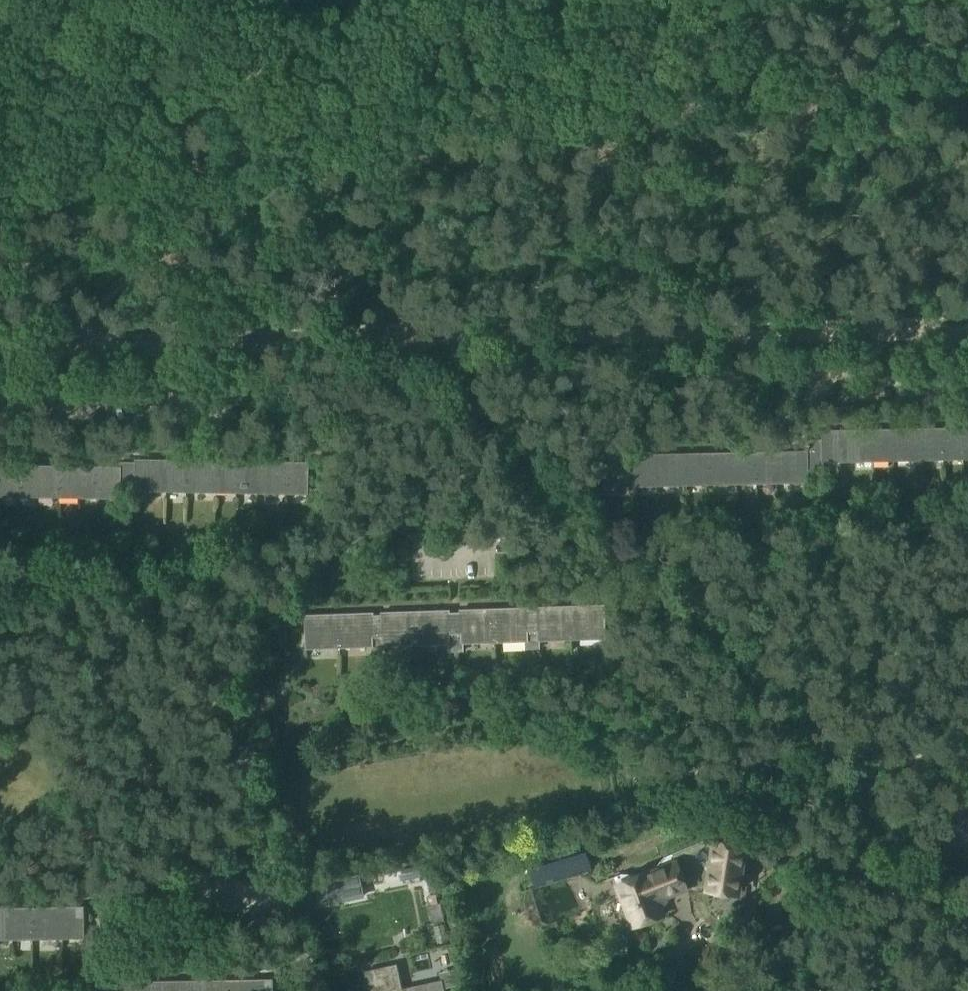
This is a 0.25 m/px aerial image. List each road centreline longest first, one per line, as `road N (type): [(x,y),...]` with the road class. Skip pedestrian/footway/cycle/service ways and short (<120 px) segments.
road 1 (track): [(0,344),(967,332)]
road 2 (track): [(856,0),(822,100),(780,145),(731,163),(640,146),(426,161),(326,118),(244,123),(156,109)]
road 3 (track): [(896,990),(861,883),(858,815),(869,779),(895,763),(967,756)]
road 4 (track): [(226,220),(293,165),(354,81),(372,5)]
road 5 (track): [(0,401),(248,403)]
road 6 (track): [(414,329),(451,491),(454,558)]
road 7 (track): [(770,384),(967,380)]
road 8 (track): [(79,334),(107,310),(107,298),(226,220)]
road 9 (track): [(189,878),(266,895),(287,922),(315,990)]
road 10 (track): [(156,109),(0,19)]

